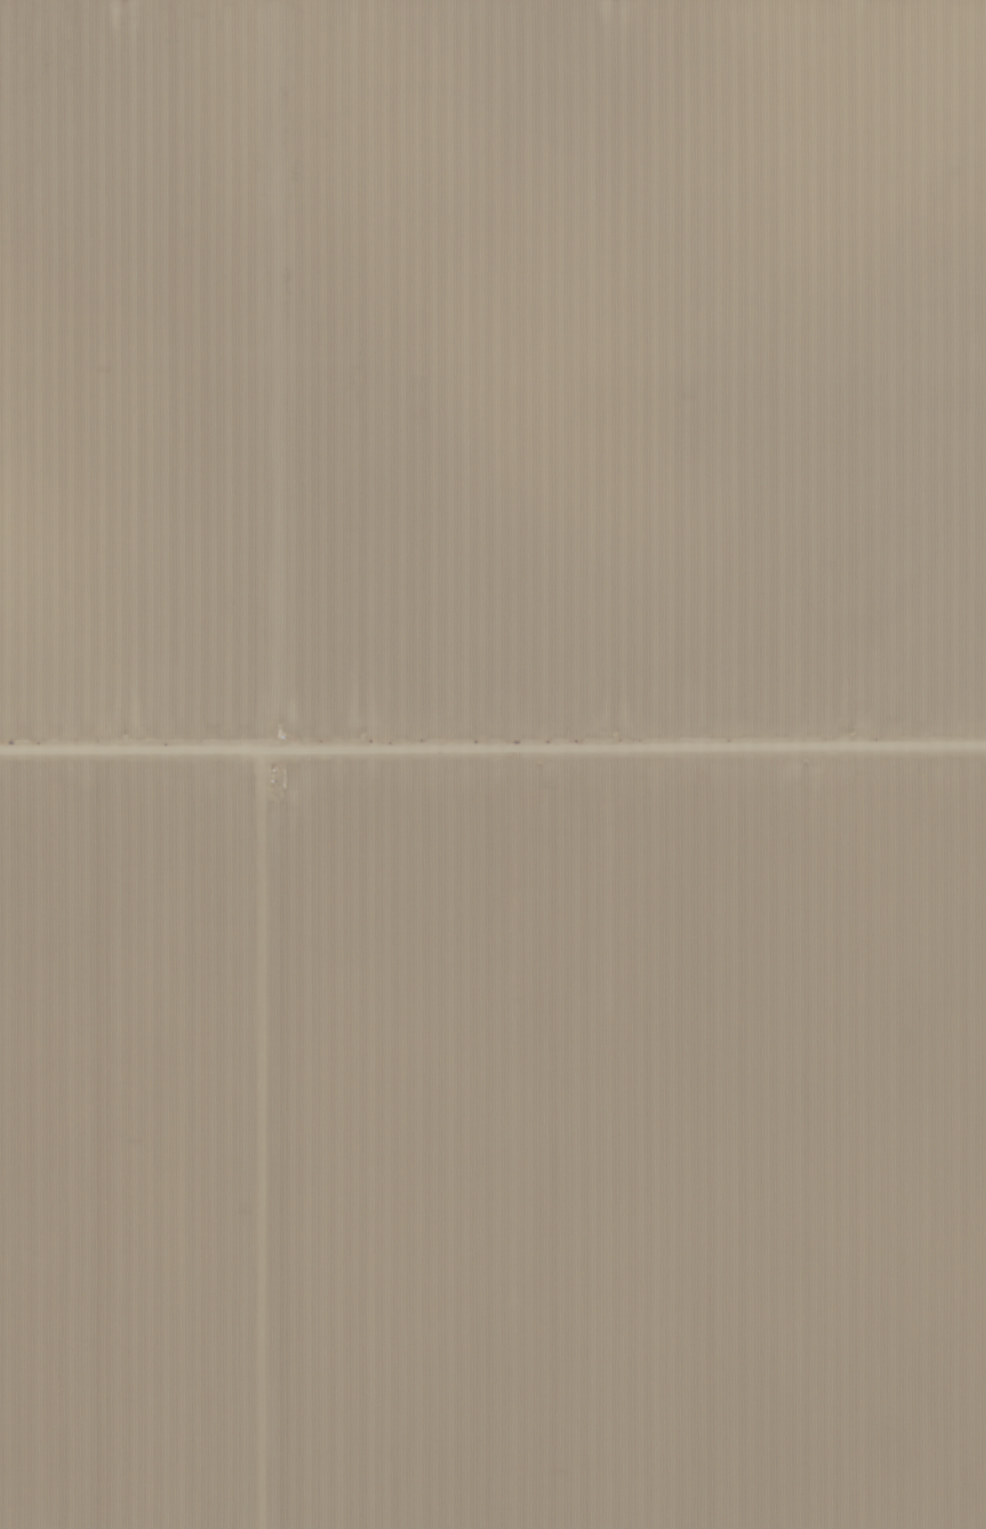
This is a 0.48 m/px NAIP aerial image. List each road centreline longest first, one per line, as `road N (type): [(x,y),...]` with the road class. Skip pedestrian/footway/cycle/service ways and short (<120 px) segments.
road 1 (residential): [(985,750),(0,755)]

